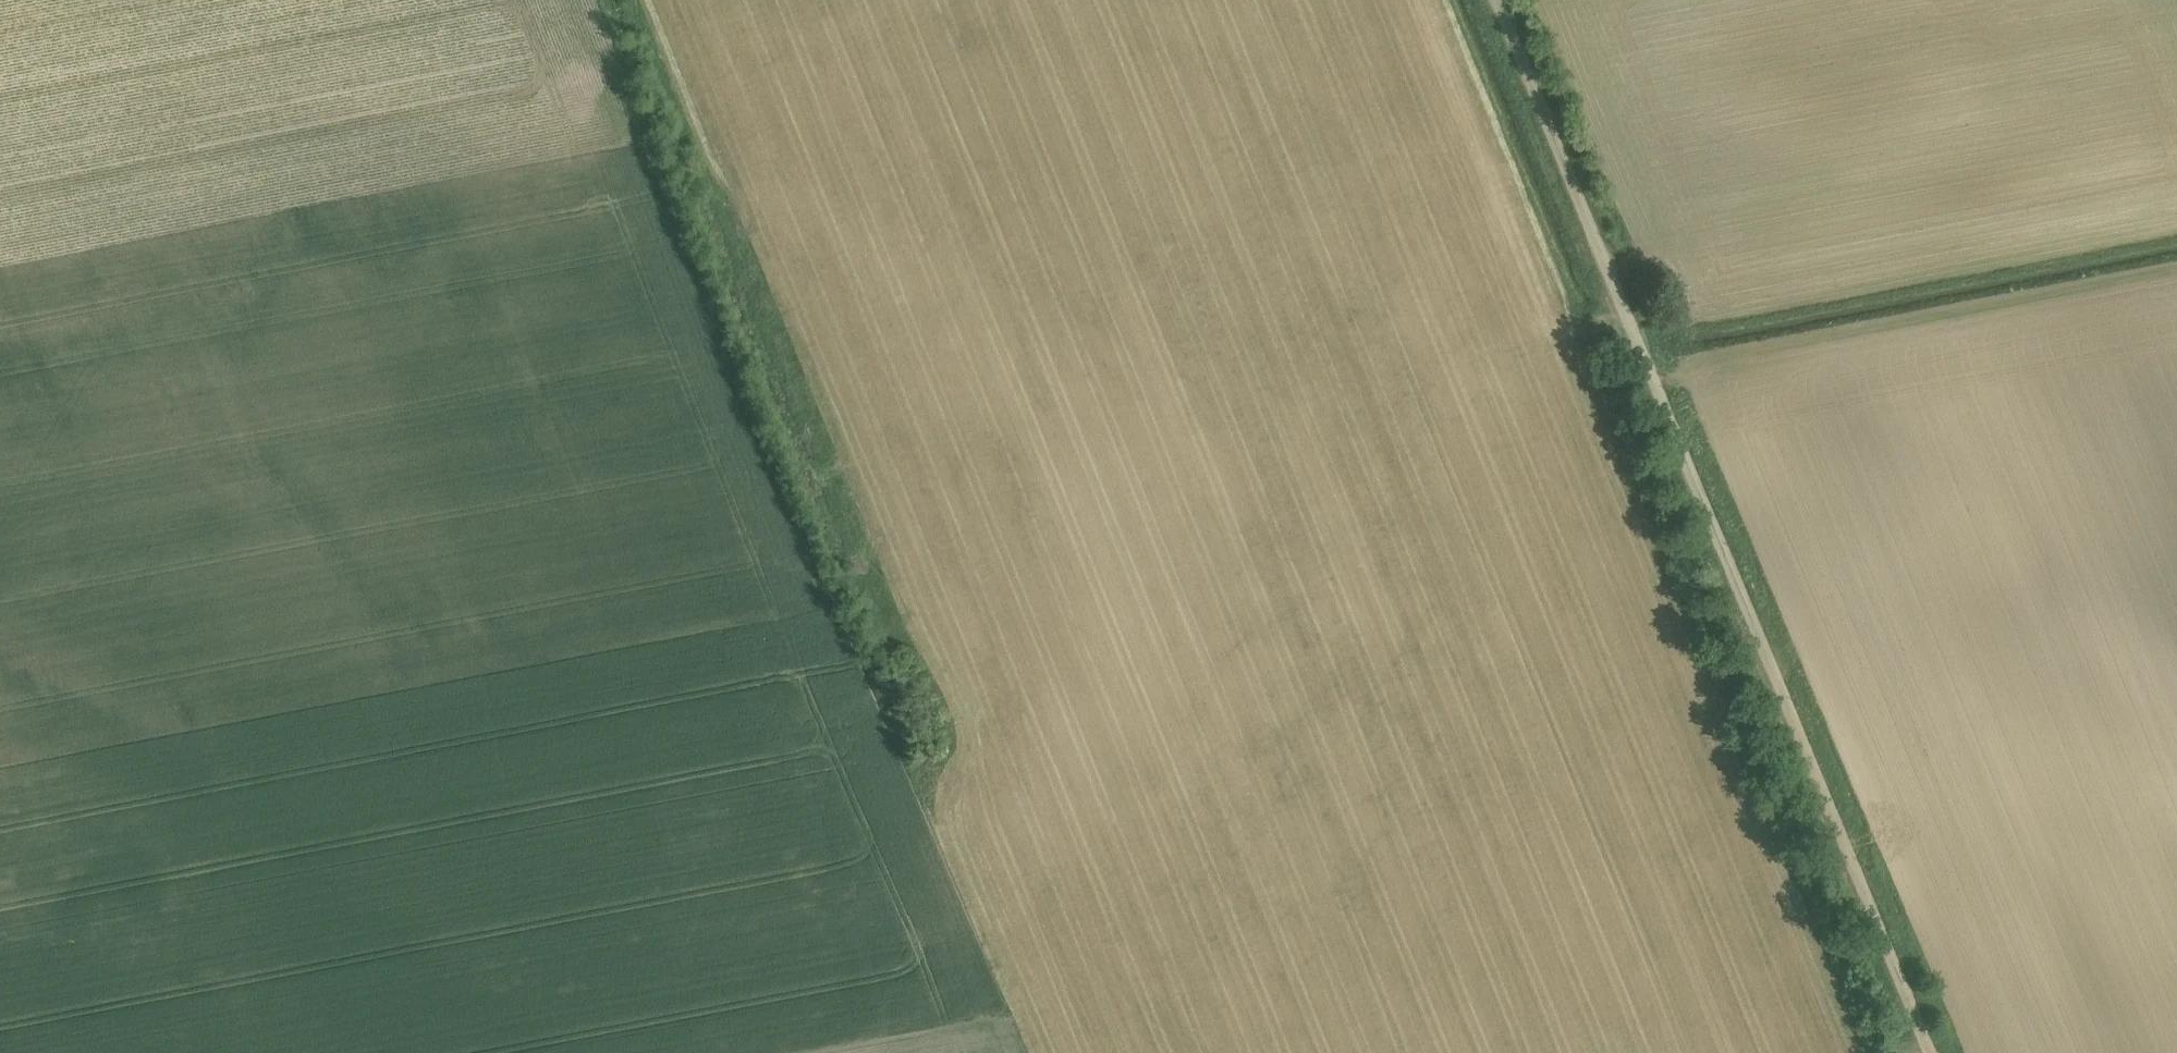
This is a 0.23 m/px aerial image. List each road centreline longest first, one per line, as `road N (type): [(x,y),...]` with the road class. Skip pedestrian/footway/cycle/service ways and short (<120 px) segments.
road 1 (unclassified): [(1942,1052),(1508,0)]

